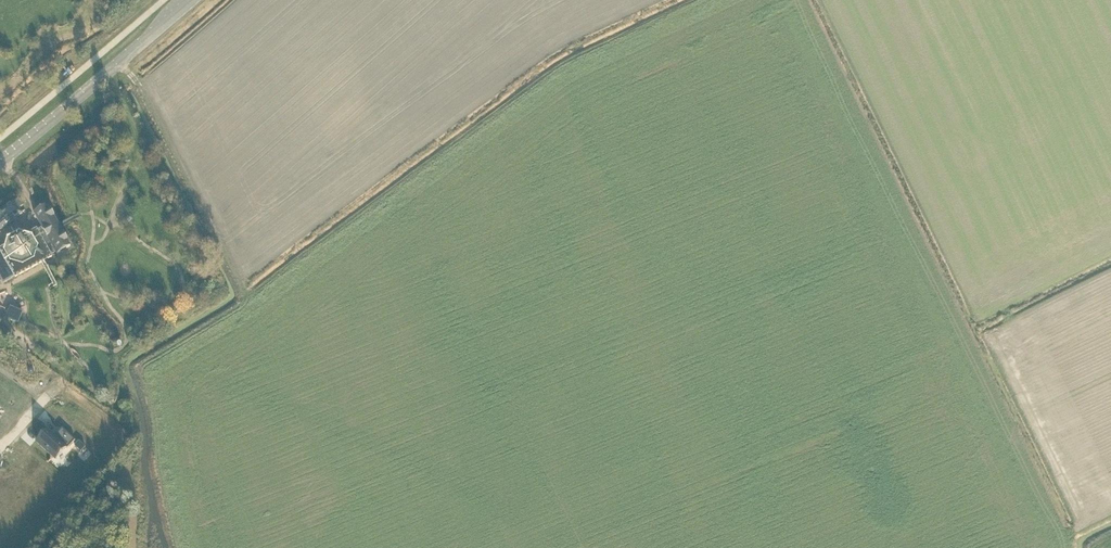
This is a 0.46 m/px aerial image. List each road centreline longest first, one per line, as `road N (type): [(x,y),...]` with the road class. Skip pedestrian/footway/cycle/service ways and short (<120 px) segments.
road 1 (track): [(119,62),(142,90),(244,296)]
road 2 (primary): [(0,162),(191,0)]
road 3 (track): [(104,76),(135,154),(112,230)]

